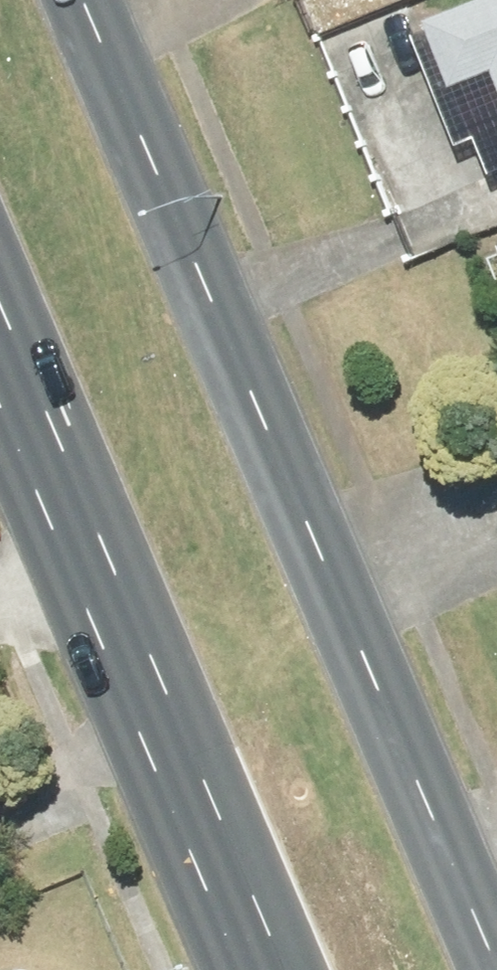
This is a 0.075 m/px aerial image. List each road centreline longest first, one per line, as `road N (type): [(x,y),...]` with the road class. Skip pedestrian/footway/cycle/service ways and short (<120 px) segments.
road 1 (primary): [(91,0),(496,969)]
road 2 (primary): [(267,969),(0,341)]

